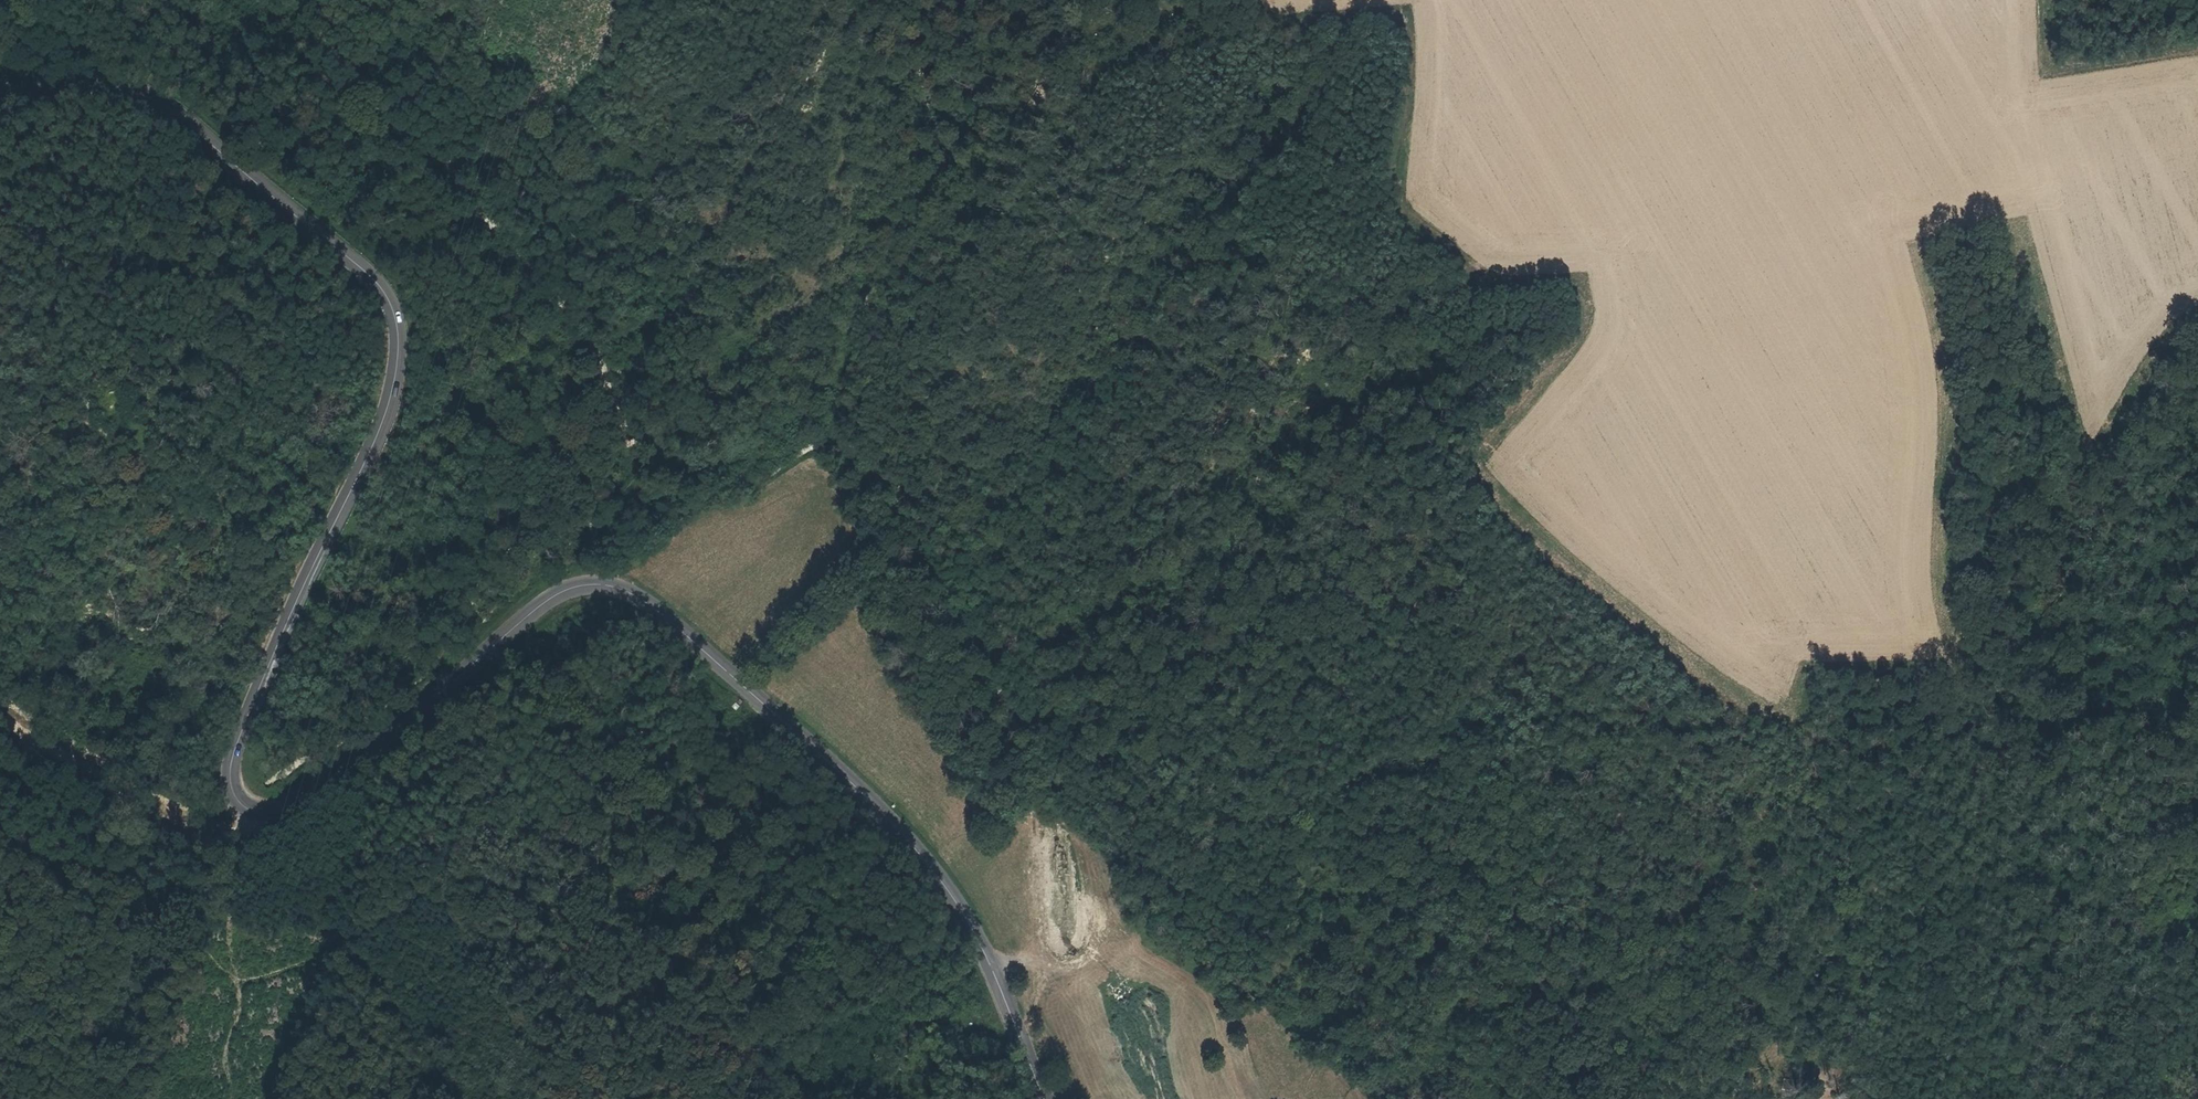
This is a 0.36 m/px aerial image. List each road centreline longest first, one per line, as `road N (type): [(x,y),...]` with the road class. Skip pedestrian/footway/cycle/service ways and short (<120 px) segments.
road 1 (tertiary): [(0,93),(42,98),(117,90),(173,105),(383,290),(392,309),(399,357),(387,417),(234,751),(231,777),(251,813),(274,819),(303,810),(356,772),(539,605),(578,585),(610,585),(670,620),(923,857),(960,905),(1046,1098)]
road 2 (track): [(0,716),(37,747),(89,768),(139,812),(193,839),(227,836),(251,813)]

